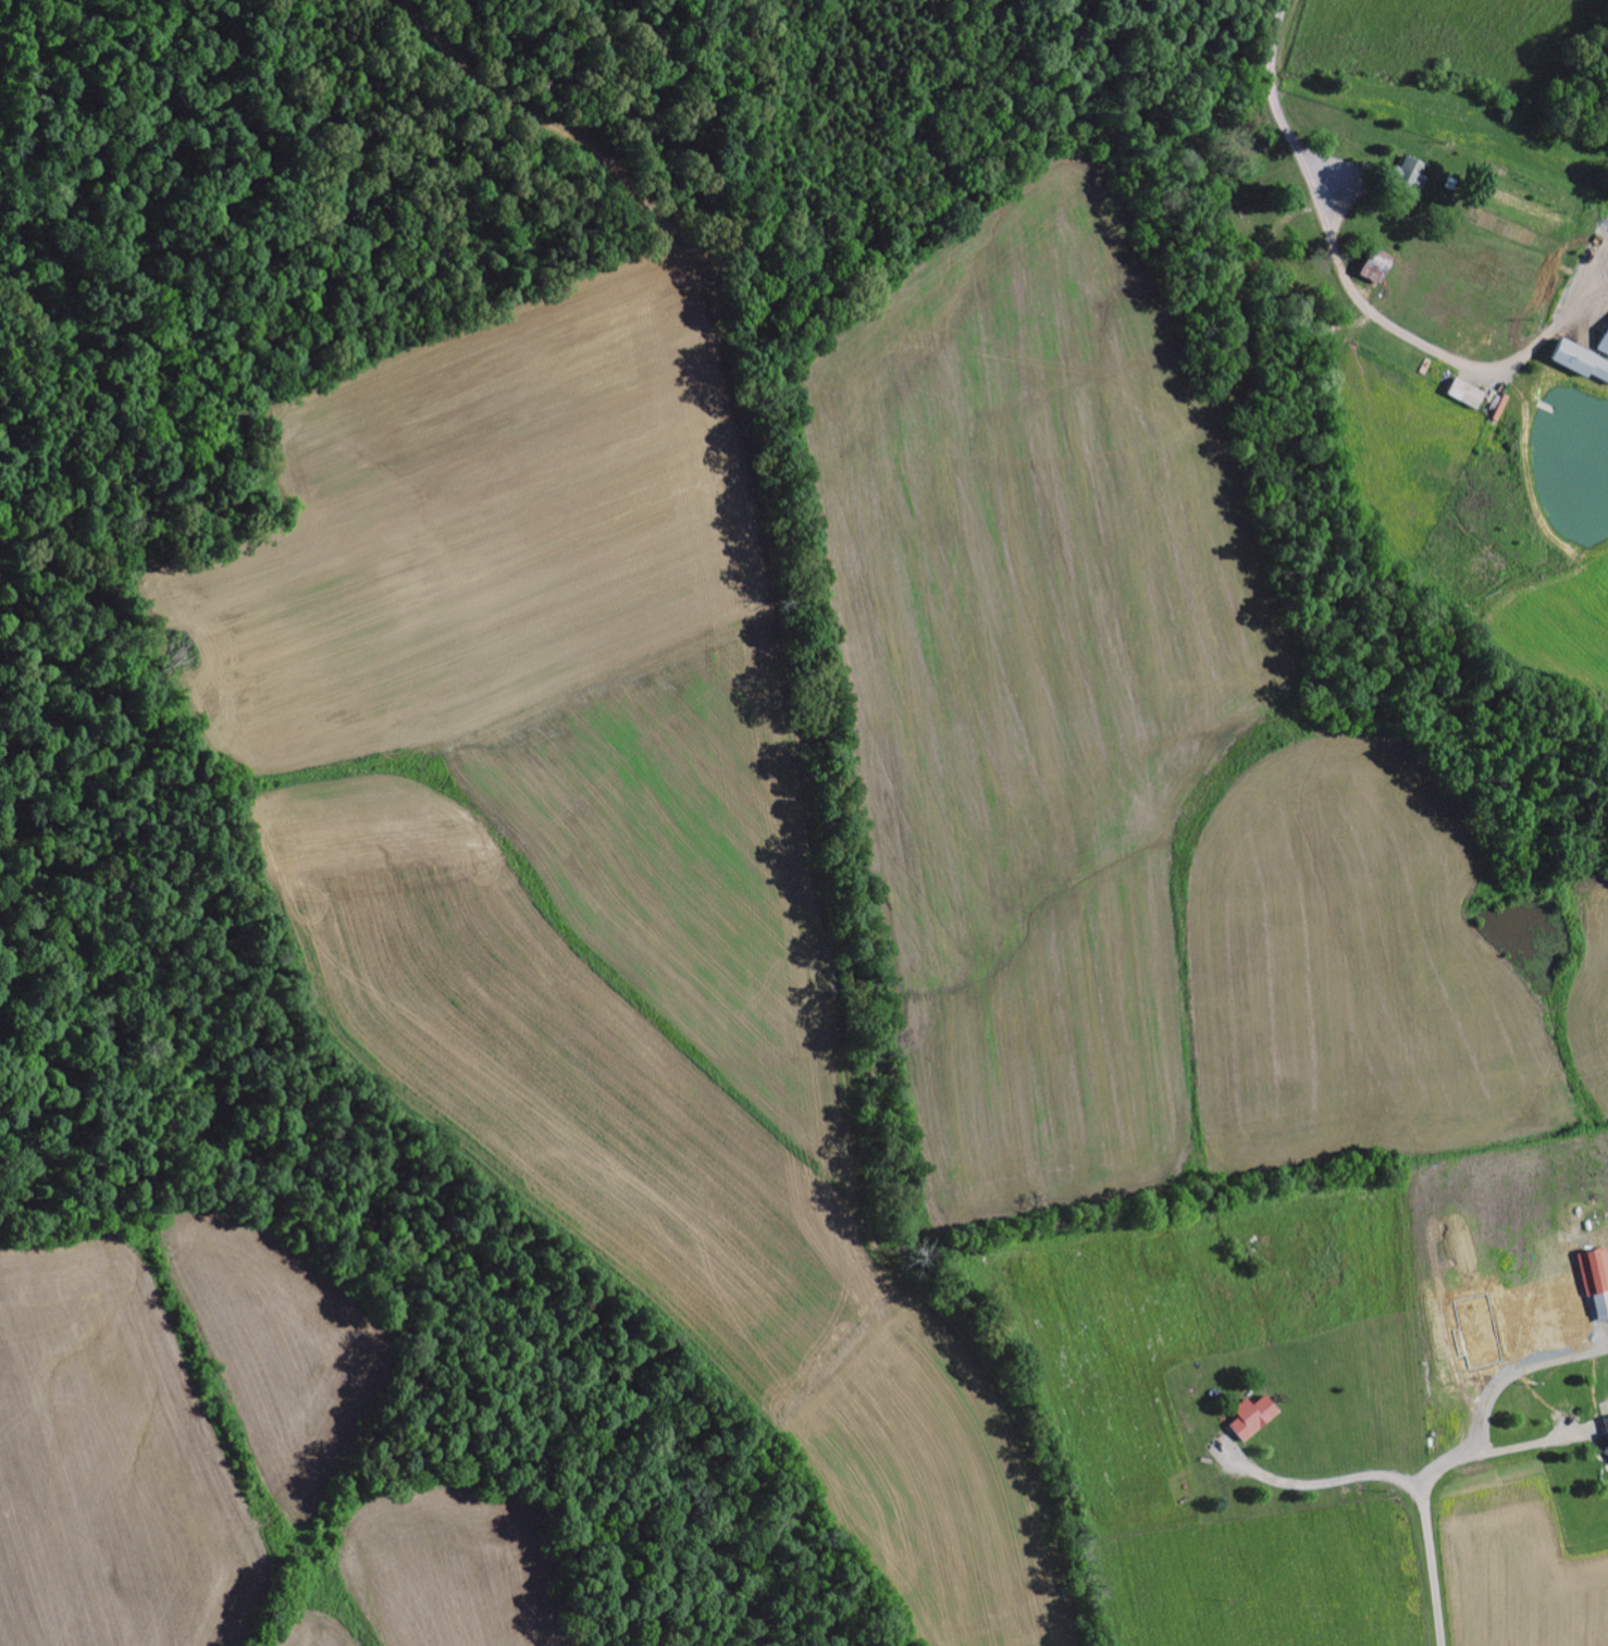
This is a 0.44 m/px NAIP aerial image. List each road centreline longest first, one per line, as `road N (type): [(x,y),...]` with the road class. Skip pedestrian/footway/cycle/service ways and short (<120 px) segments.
road 1 (residential): [(1328,163),(1300,147),(1276,104),(1273,63),(1288,0)]
road 2 (residential): [(1443,1645),(1424,1492)]

